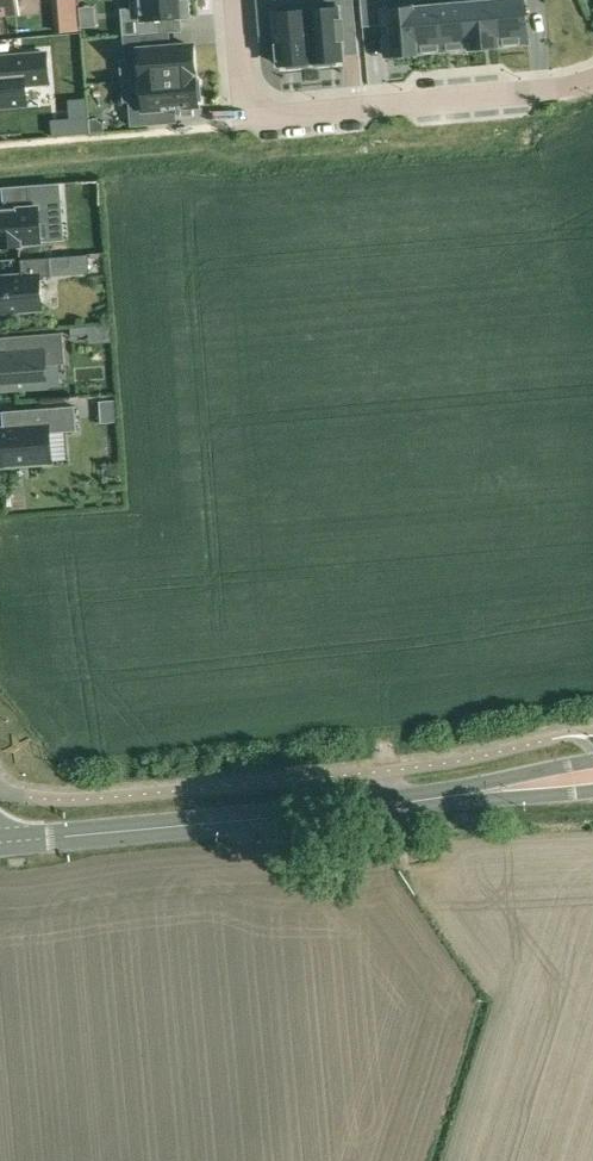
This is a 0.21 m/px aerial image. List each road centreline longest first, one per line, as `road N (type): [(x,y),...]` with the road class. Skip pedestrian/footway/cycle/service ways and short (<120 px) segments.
road 1 (secondary): [(0,842),(592,770)]
road 2 (residential): [(235,0),(244,88),(281,114),(592,81)]

